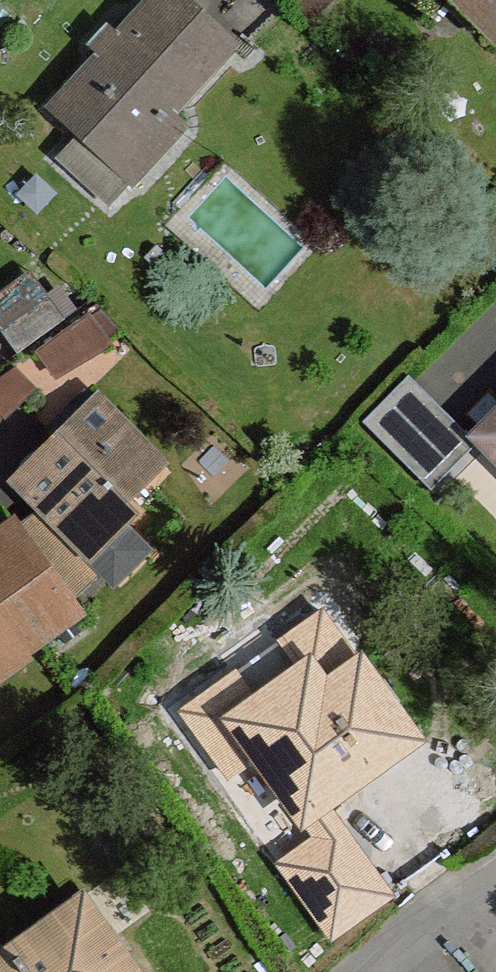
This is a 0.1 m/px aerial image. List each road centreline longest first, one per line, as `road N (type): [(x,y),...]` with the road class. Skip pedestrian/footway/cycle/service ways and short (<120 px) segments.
road 1 (residential): [(370,971),(495,877)]

